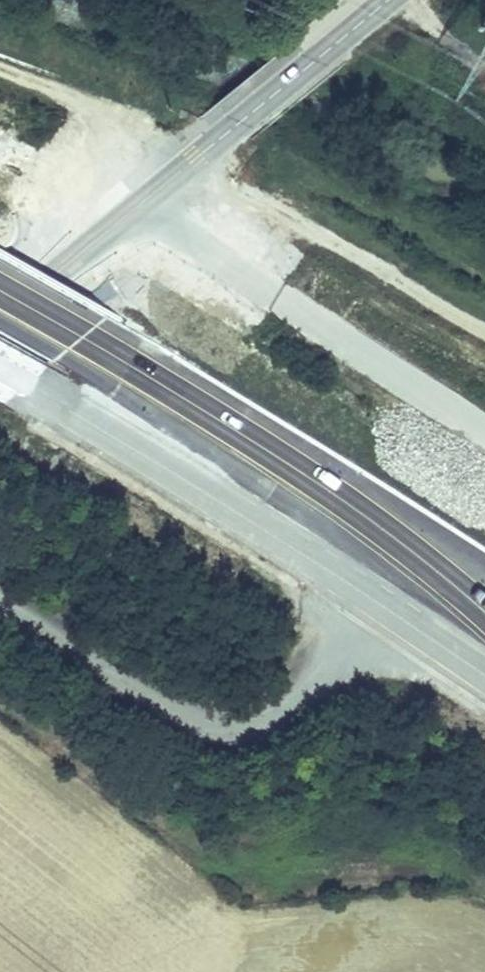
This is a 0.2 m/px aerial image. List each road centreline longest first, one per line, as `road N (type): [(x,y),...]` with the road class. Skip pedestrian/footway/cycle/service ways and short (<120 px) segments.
road 1 (motorway): [(0,363),(318,556),(484,669)]
road 2 (motorway): [(484,589),(131,365),(0,294)]
road 3 (track): [(0,64),(195,158),(231,190),(376,258),(484,329)]
road 4 (secondary): [(0,314),(384,0)]

